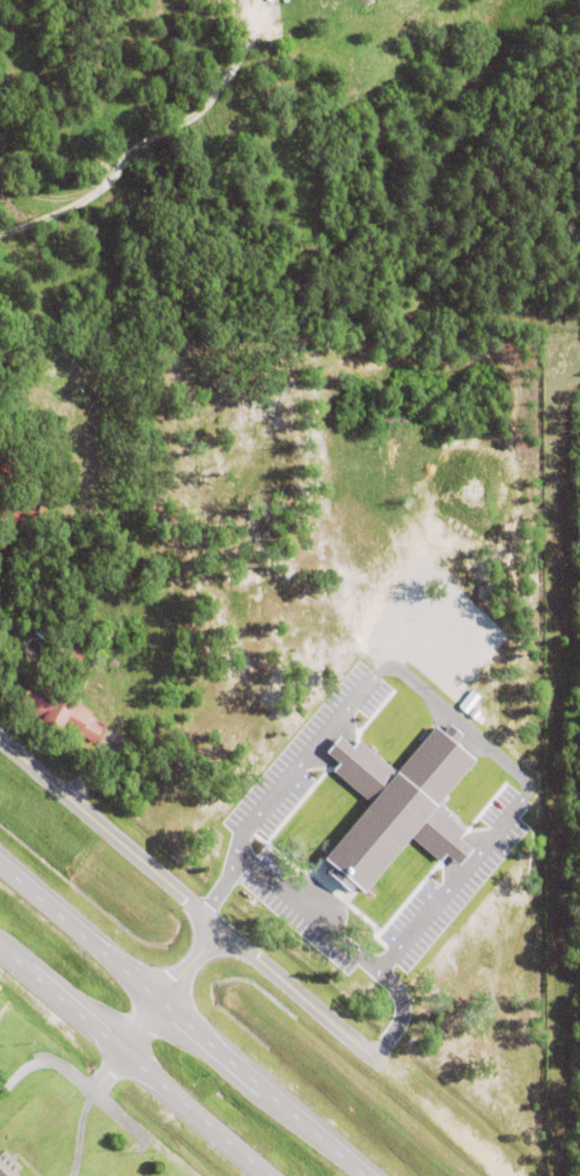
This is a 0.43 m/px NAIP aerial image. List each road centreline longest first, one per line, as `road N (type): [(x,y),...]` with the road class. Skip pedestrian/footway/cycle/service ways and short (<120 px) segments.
road 1 (residential): [(373,1059),(0,743)]
road 2 (trunk): [(359,1175),(0,863)]
road 3 (residential): [(0,225),(74,204),(151,132),(312,39),(344,0)]
road 4 (trunk): [(0,951),(265,1175)]
road 5 (residential): [(219,929),(91,1095)]

